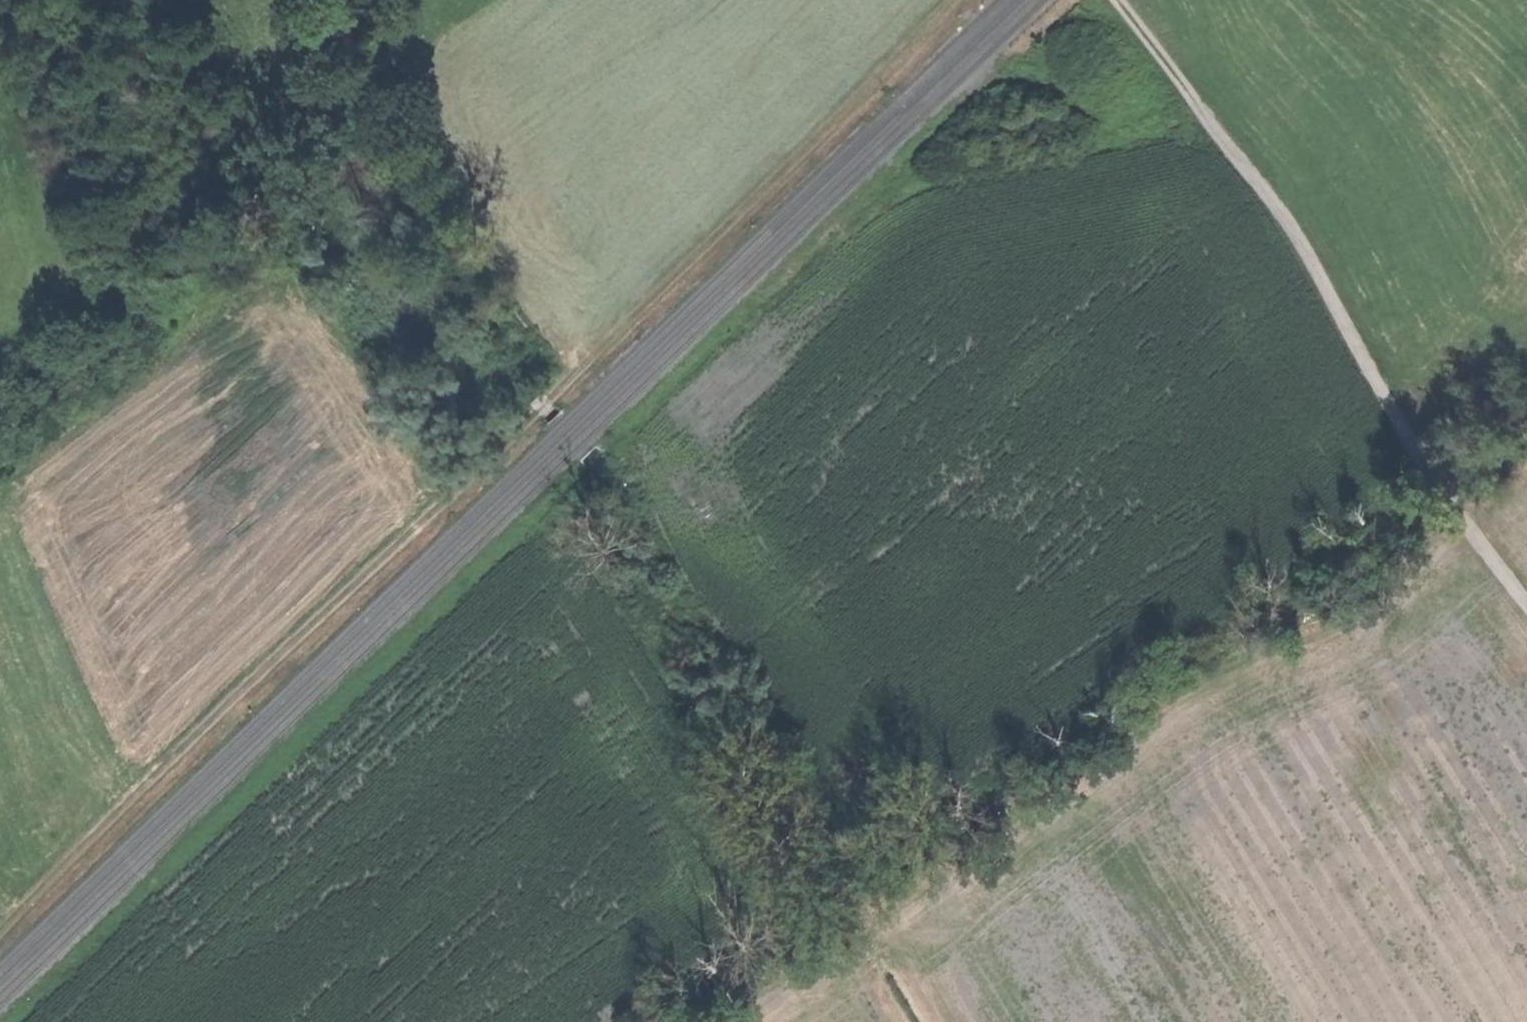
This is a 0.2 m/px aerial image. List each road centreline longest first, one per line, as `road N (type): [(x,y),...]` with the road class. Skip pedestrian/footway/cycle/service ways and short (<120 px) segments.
road 1 (track): [(0,929),(716,248),(956,0)]
road 2 (track): [(1117,0),(1265,193),(1438,488),(1526,603)]

